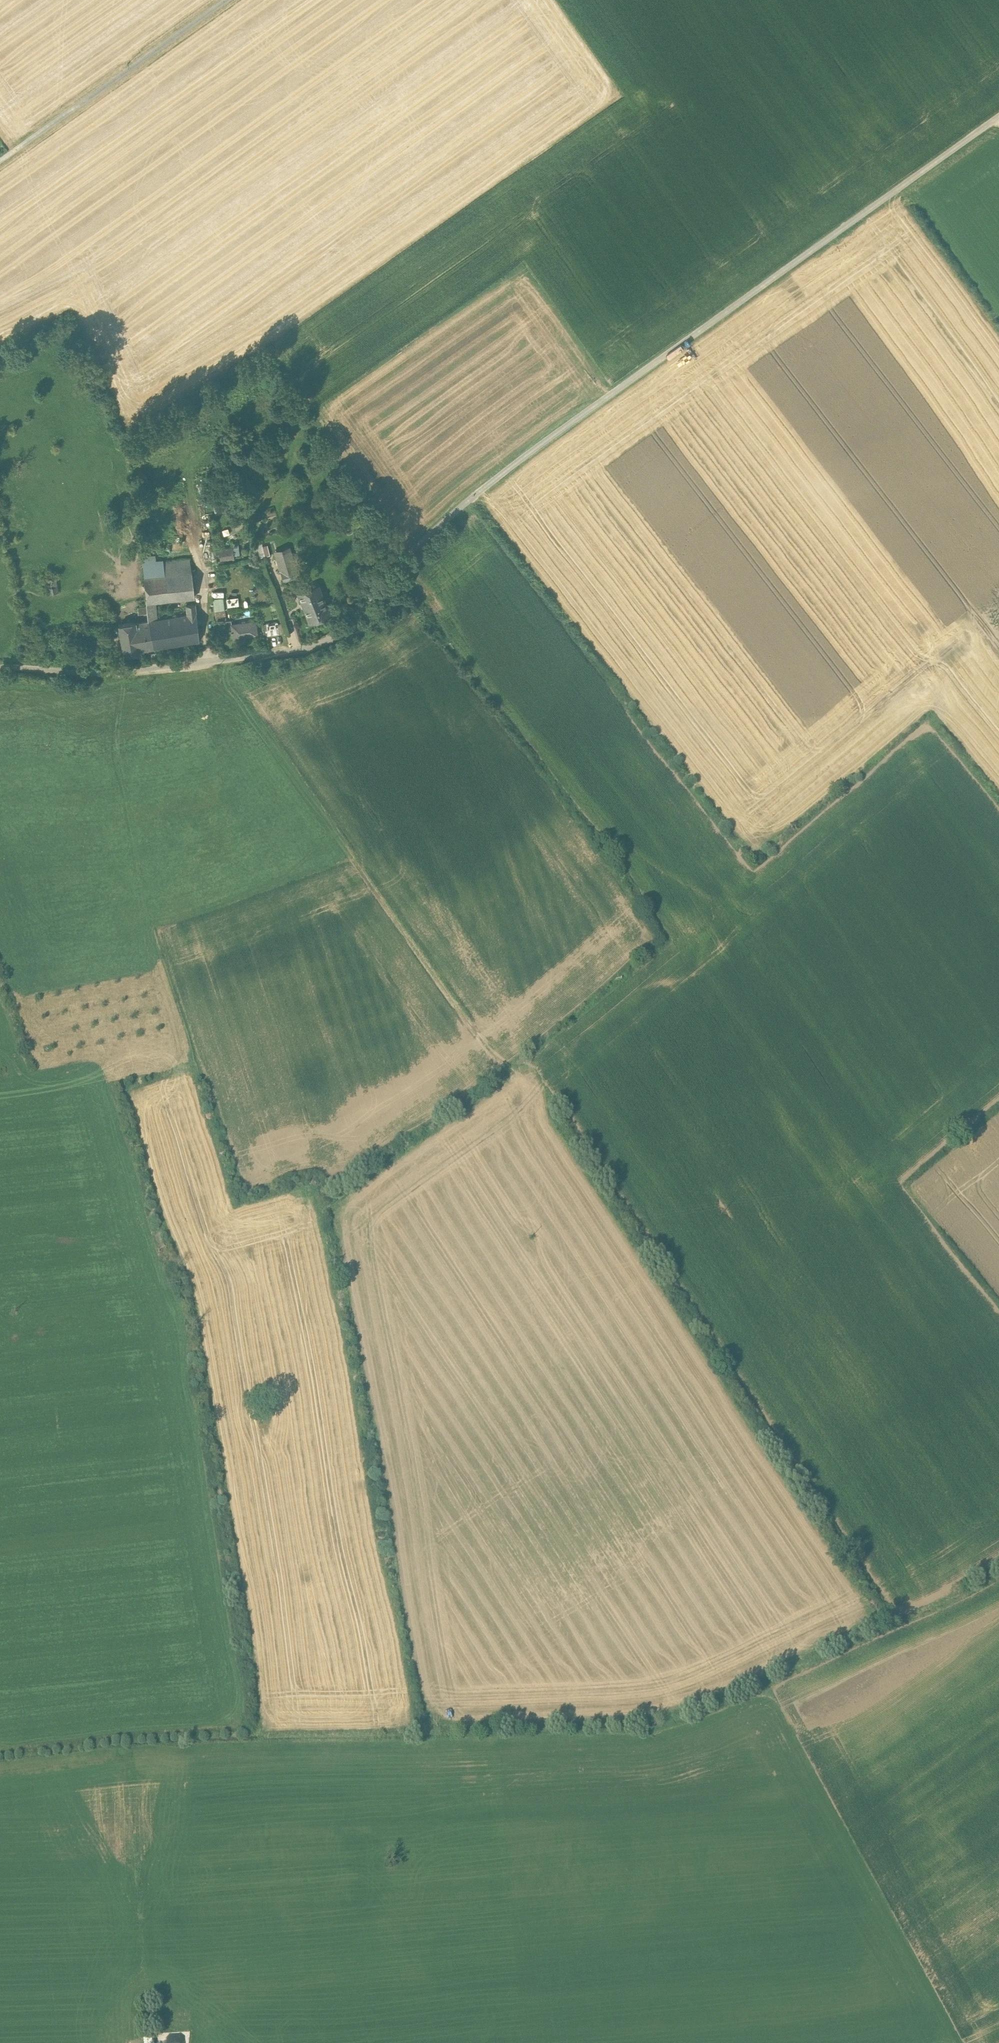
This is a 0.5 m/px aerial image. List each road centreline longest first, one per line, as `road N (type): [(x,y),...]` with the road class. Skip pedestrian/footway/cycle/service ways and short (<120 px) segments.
road 1 (unclassified): [(998,115),(497,475),(341,629),(299,650),(220,659),(55,675),(32,665),(0,667)]
road 2 (unclassified): [(0,159),(224,0)]

